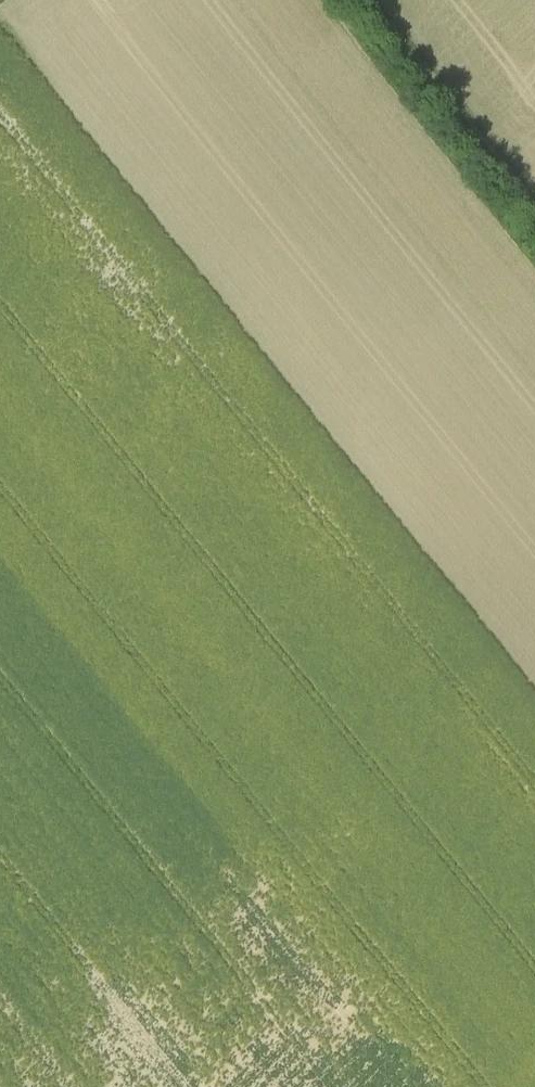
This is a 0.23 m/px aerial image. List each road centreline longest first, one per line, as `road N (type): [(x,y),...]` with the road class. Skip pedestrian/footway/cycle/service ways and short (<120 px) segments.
road 1 (track): [(371,0),(534,208)]

